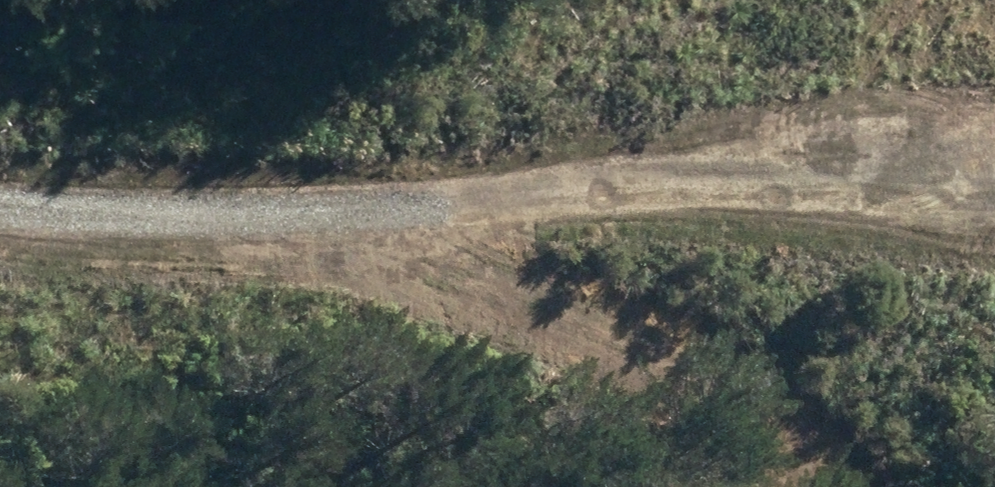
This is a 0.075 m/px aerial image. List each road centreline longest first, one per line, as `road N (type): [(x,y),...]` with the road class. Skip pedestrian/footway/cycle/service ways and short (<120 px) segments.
road 1 (track): [(994,158),(569,191),(340,194),(0,174)]
road 2 (track): [(854,486),(824,450),(679,347),(454,253),(340,194)]

